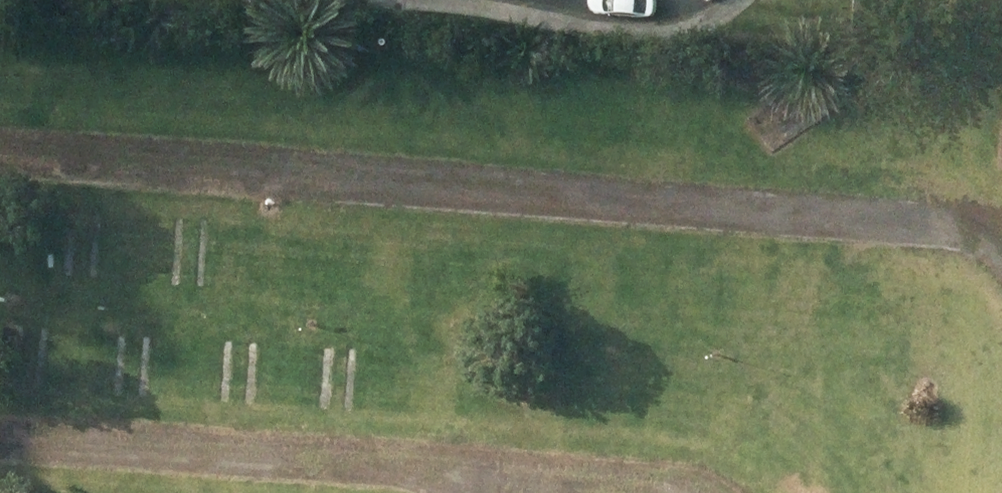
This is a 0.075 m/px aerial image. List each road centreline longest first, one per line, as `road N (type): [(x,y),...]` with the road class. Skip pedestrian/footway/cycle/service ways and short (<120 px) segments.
road 1 (track): [(922,230),(0,151)]
road 2 (track): [(0,445),(536,492)]

